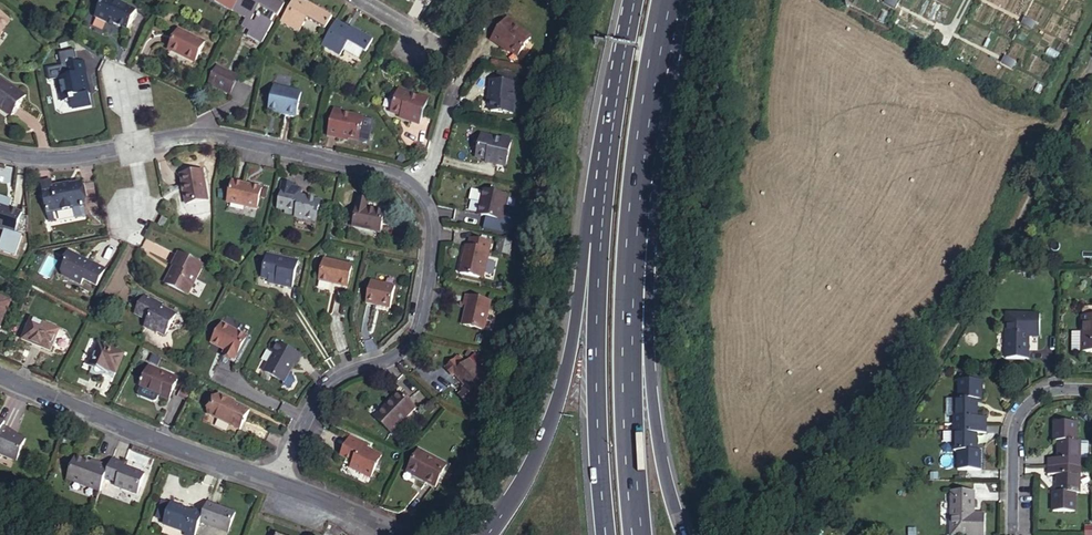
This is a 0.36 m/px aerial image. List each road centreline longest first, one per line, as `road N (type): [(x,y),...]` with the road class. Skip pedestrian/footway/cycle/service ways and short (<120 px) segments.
road 1 (trunk): [(679,534),(662,487),(650,318),(649,94)]
road 2 (trunk): [(639,534),(629,326),(649,94)]
road 3 (residential): [(276,484),(321,391),(341,375),(396,357),(419,329),(434,236),(416,188)]
road 4 (trunk): [(602,242),(548,427),(486,534)]
road 5 (residential): [(416,188),(389,170),(224,134),(129,146)]
road 6 (residential): [(0,375),(276,484)]
road 7 (trunk): [(602,242),(599,405),(608,534)]
road 8 (trunk): [(635,0),(602,242)]
road 9 (residential): [(1091,390),(1050,390),(1016,418),(1012,527)]
road 10 (residential): [(129,146),(67,158),(0,147)]
road 11 (residential): [(276,484),(397,534)]

